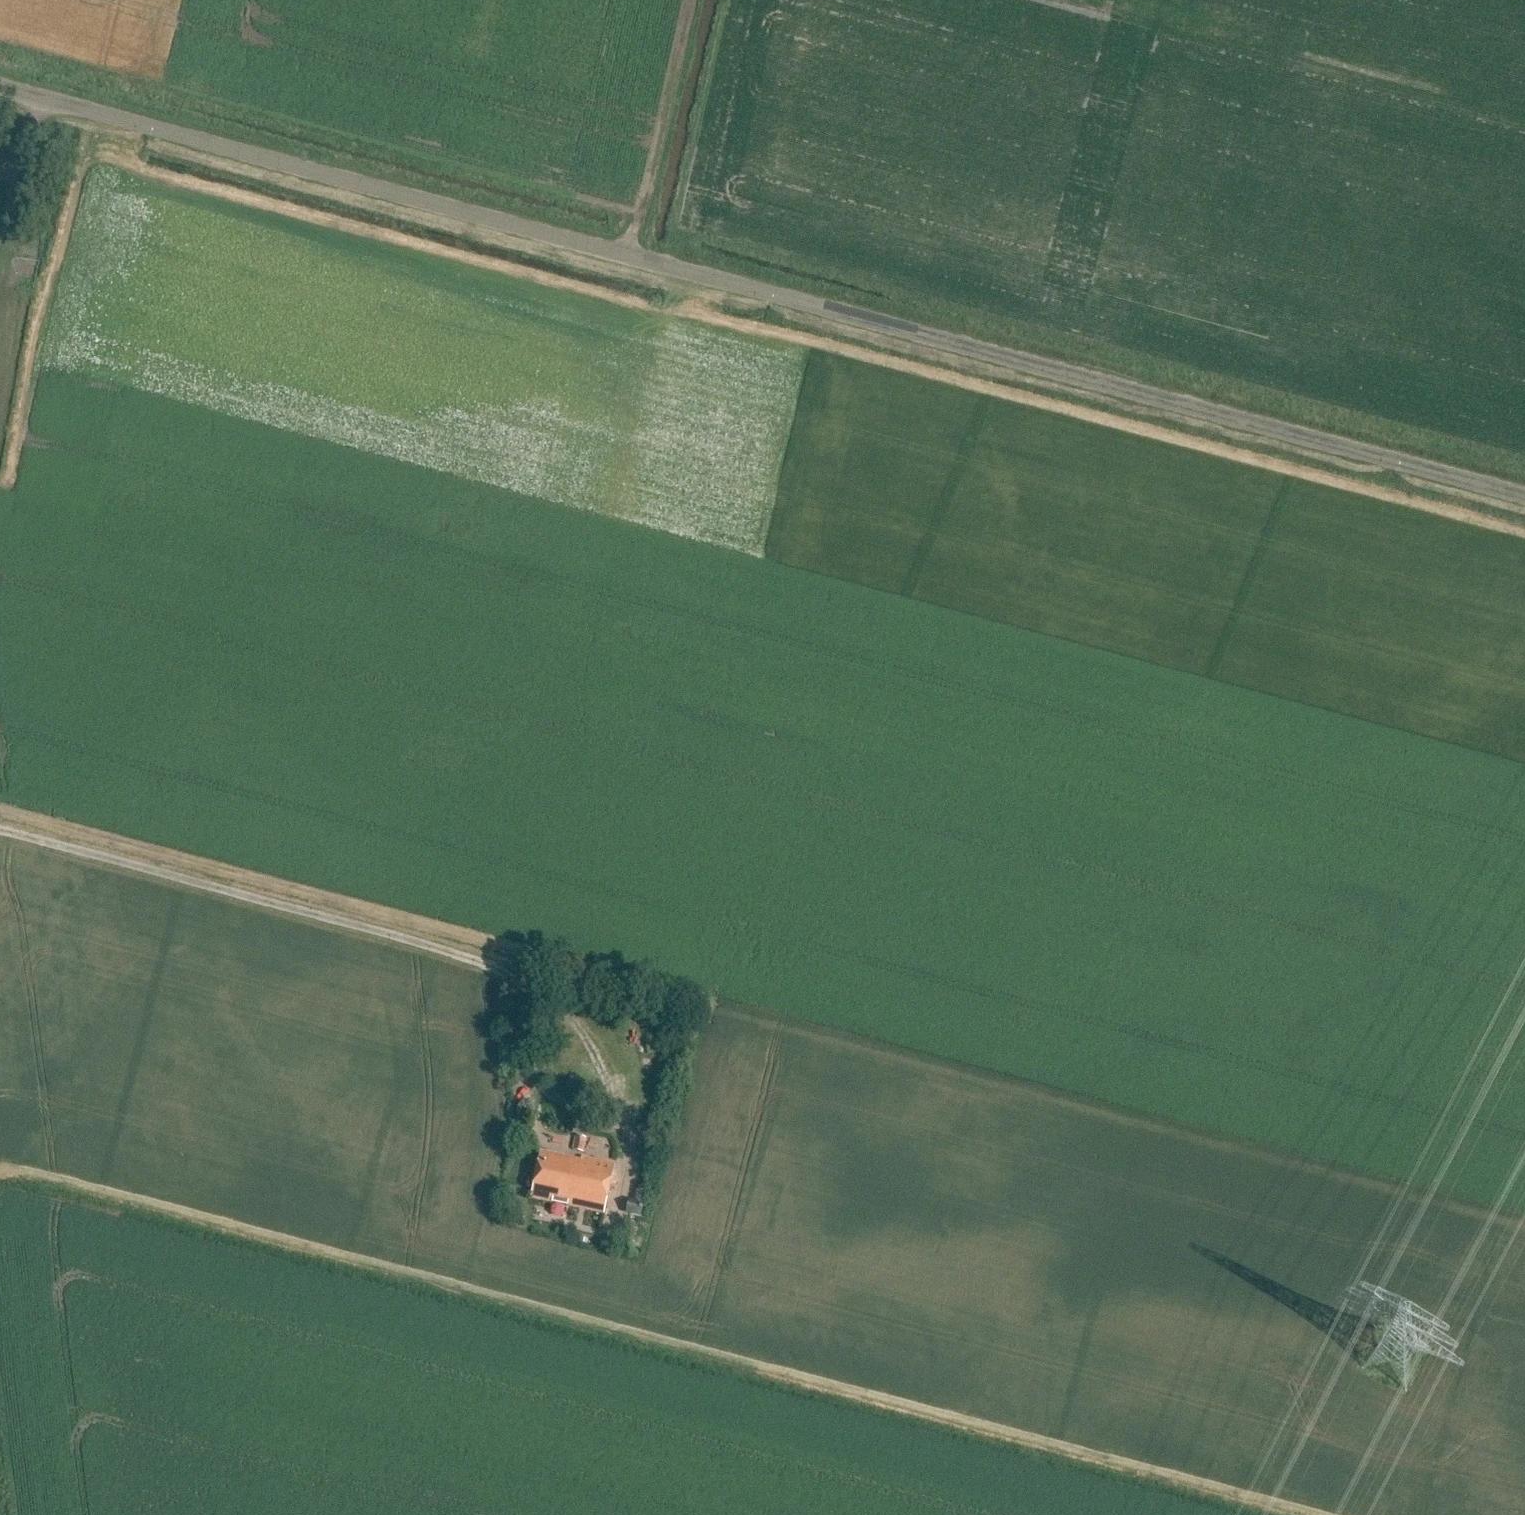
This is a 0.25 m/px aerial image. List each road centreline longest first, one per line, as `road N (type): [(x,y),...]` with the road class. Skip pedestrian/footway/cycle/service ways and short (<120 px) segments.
road 1 (unclassified): [(1524,500),(0,85)]
road 2 (unclassified): [(0,829),(496,967)]

